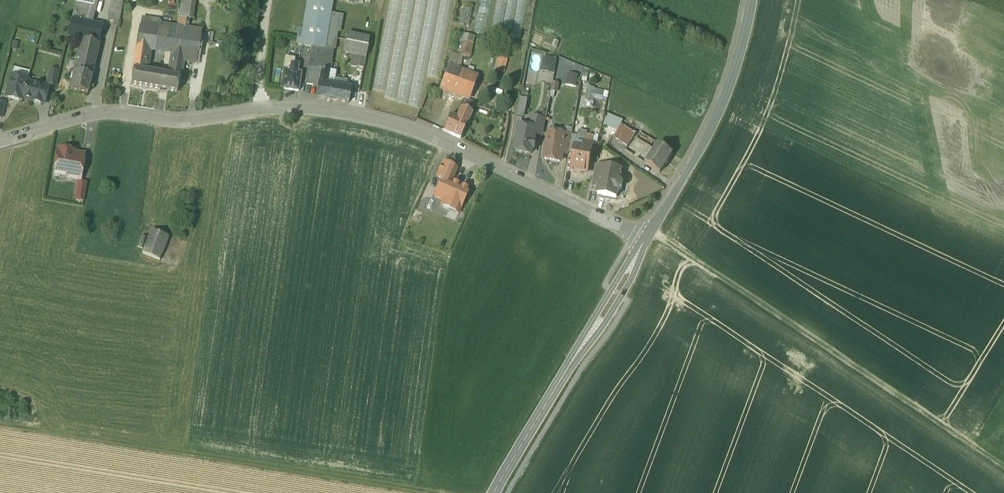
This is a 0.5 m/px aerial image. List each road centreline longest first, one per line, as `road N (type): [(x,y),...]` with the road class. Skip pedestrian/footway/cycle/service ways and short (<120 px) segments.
road 1 (residential): [(646,241),(446,143),(337,113),(276,109),(190,123),(106,114),(0,144)]
road 2 (track): [(423,492),(0,426)]
road 3 (track): [(1003,469),(651,233)]
road 4 (tertiary): [(646,241),(724,103),(753,0)]
road 5 (tertiary): [(570,367),(609,321),(646,241)]
road 6 (tertiary): [(646,241),(570,367)]
road 7 (tertiary): [(496,492),(570,367)]

